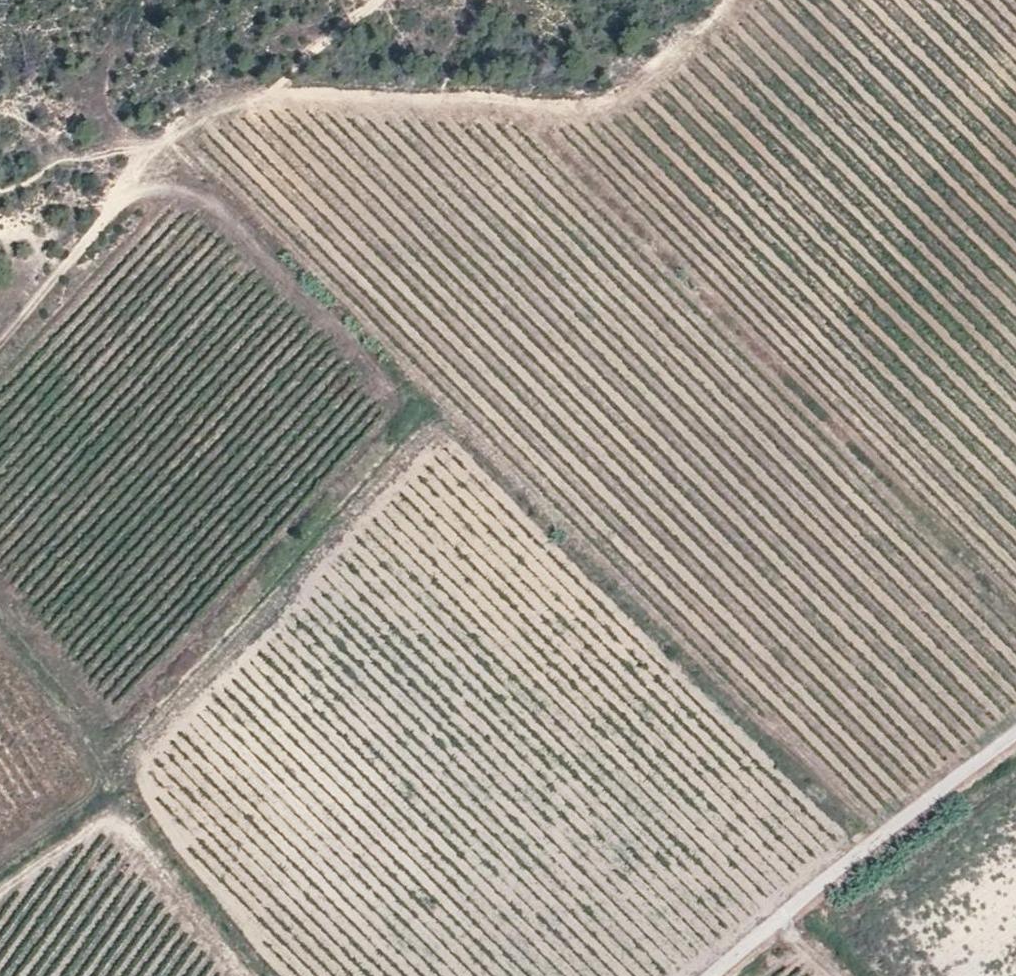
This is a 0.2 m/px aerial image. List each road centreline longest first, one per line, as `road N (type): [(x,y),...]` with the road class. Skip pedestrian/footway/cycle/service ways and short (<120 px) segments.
road 1 (unclassified): [(711,975),(1015,733)]

